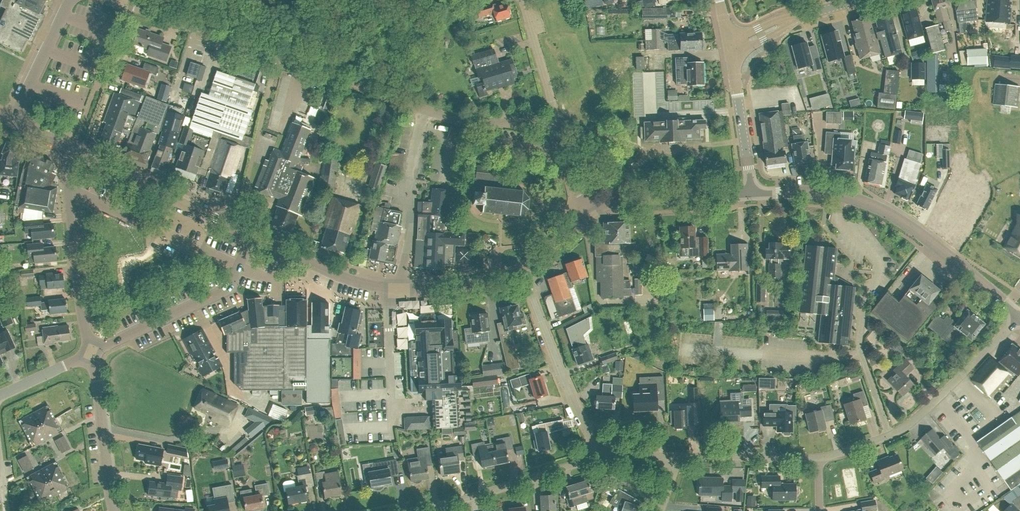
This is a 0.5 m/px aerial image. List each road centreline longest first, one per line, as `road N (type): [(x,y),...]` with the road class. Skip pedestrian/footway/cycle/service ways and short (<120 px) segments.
road 1 (residential): [(556,120),(481,126),(451,118),(124,3)]
road 2 (secondary): [(1019,318),(884,213),(838,199),(752,194)]
road 3 (secondary): [(523,269),(467,284),(390,287),(253,237)]
road 4 (residential): [(818,459),(912,424),(1019,318)]
road 5 (unclassified): [(93,353),(223,292),(253,237)]
road 6 (unclassified): [(93,353),(65,165),(71,151)]
road 7 (secondary): [(253,237),(71,151)]
road 8 (residential): [(597,456),(523,269)]
road 9 (residential): [(419,510),(597,456)]
road 10 (secondary): [(752,194),(633,199),(588,214)]
road 11 (unclassified): [(113,510),(93,353)]
road 12 (residential): [(673,458),(818,459)]
road 13 (tertiary): [(752,194),(731,53)]
road 14 (residential): [(556,120),(522,0)]

